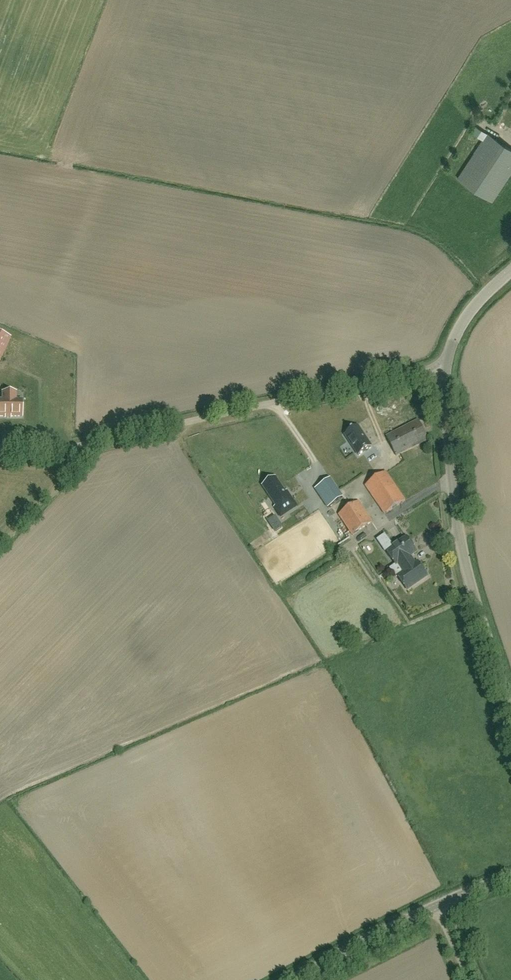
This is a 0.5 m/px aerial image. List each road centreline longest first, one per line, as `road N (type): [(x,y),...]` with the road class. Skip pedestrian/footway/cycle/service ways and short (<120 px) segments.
road 1 (unclassified): [(0,448),(41,452),(100,444),(444,366)]
road 2 (unclassified): [(510,703),(455,528),(444,366)]
road 3 (tertiary): [(301,979),(430,910),(510,880)]

